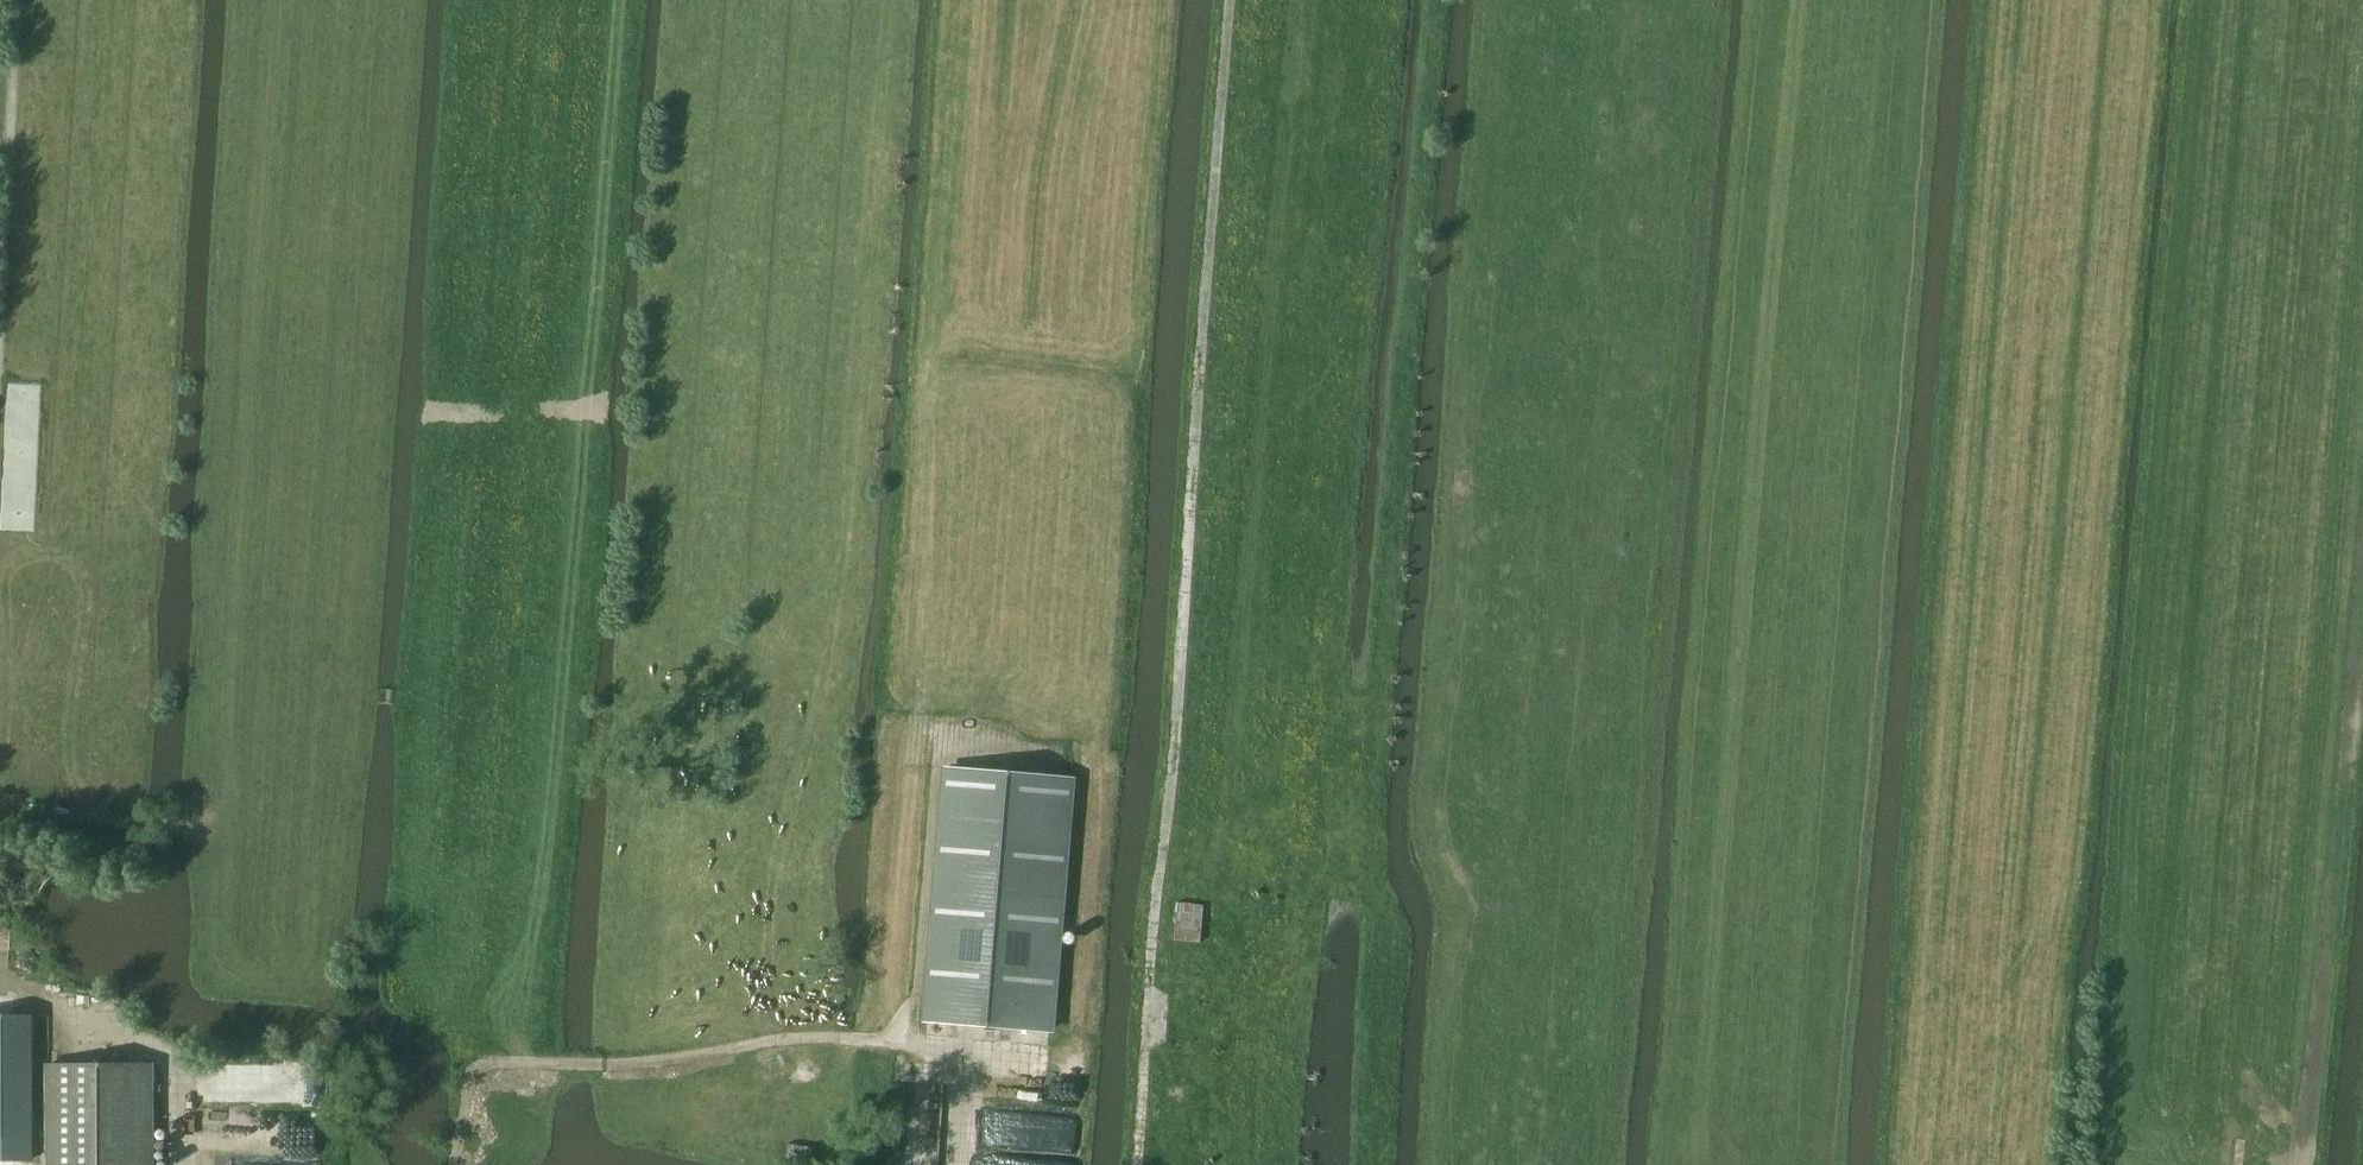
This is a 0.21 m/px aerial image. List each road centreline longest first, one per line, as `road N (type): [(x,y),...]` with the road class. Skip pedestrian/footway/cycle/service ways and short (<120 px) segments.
road 1 (track): [(452,1164),(472,1073),(502,1062),(625,1063),(768,1043),(897,1037),(900,1071),(970,1077),(963,1164)]

